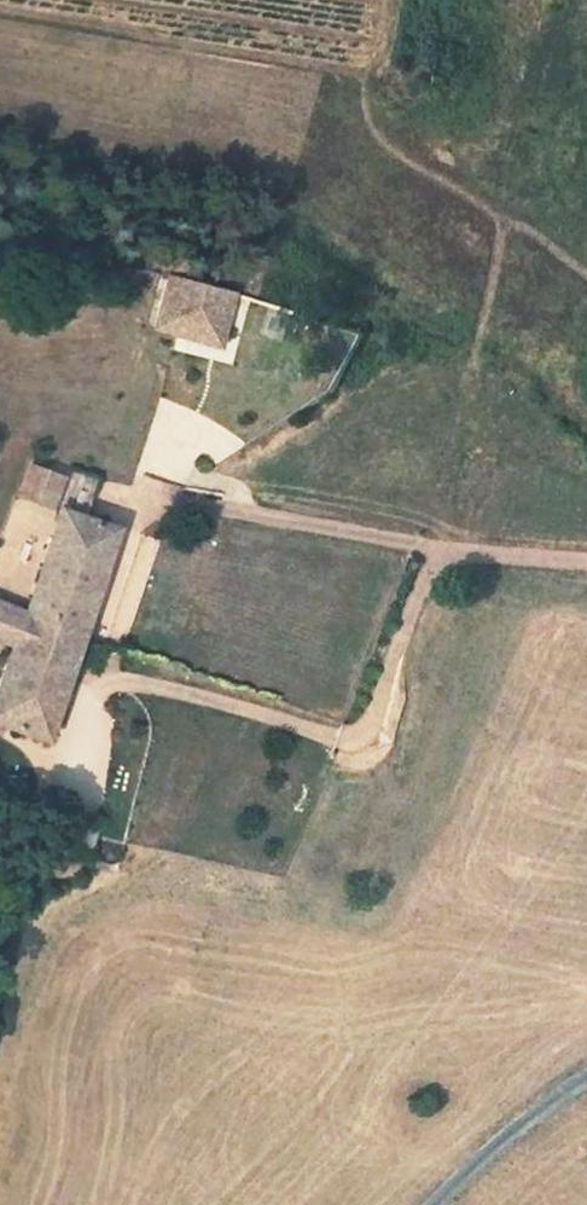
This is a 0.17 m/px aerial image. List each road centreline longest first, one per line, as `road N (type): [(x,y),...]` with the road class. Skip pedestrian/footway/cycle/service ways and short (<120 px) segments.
road 1 (residential): [(0,982),(152,484)]
road 2 (track): [(0,1),(363,71),(385,33),(391,0)]
road 3 (track): [(152,484),(434,548),(586,560)]
road 4 (residential): [(586,1072),(437,1204)]

